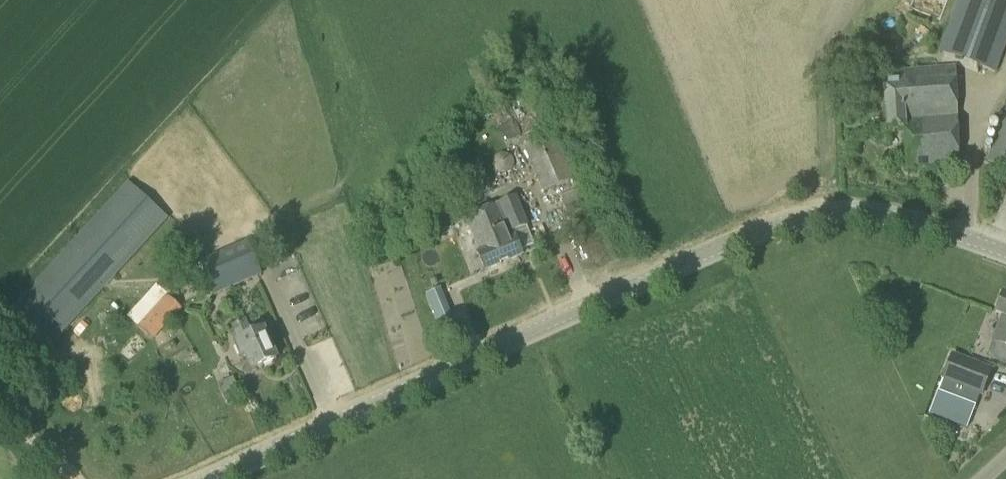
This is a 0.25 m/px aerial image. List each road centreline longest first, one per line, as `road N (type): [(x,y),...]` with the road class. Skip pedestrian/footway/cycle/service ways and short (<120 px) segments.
road 1 (tertiary): [(218,478),(500,346),(811,218),(877,217),(1005,256)]

